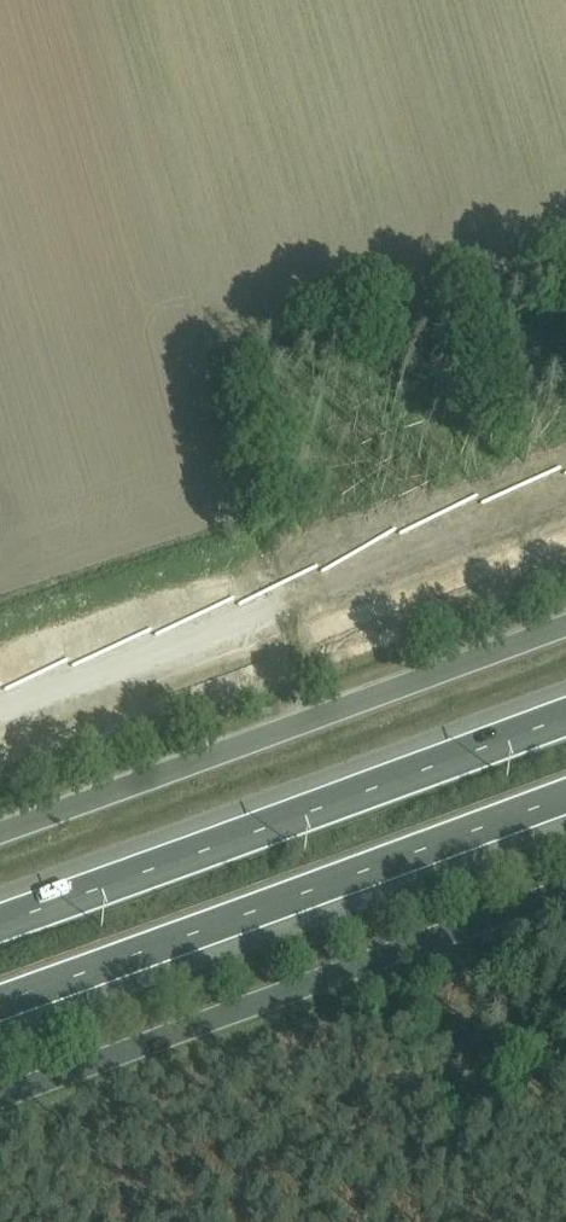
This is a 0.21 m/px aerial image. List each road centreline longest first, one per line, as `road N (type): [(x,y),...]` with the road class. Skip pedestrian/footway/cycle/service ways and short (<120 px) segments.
road 1 (tertiary): [(0,832),(565,625)]
road 2 (motorway): [(0,1003),(565,796)]
road 3 (motorway): [(565,718),(0,918)]
road 4 (tertiary): [(565,897),(0,1094)]
road 5 (track): [(461,1221),(370,965)]

